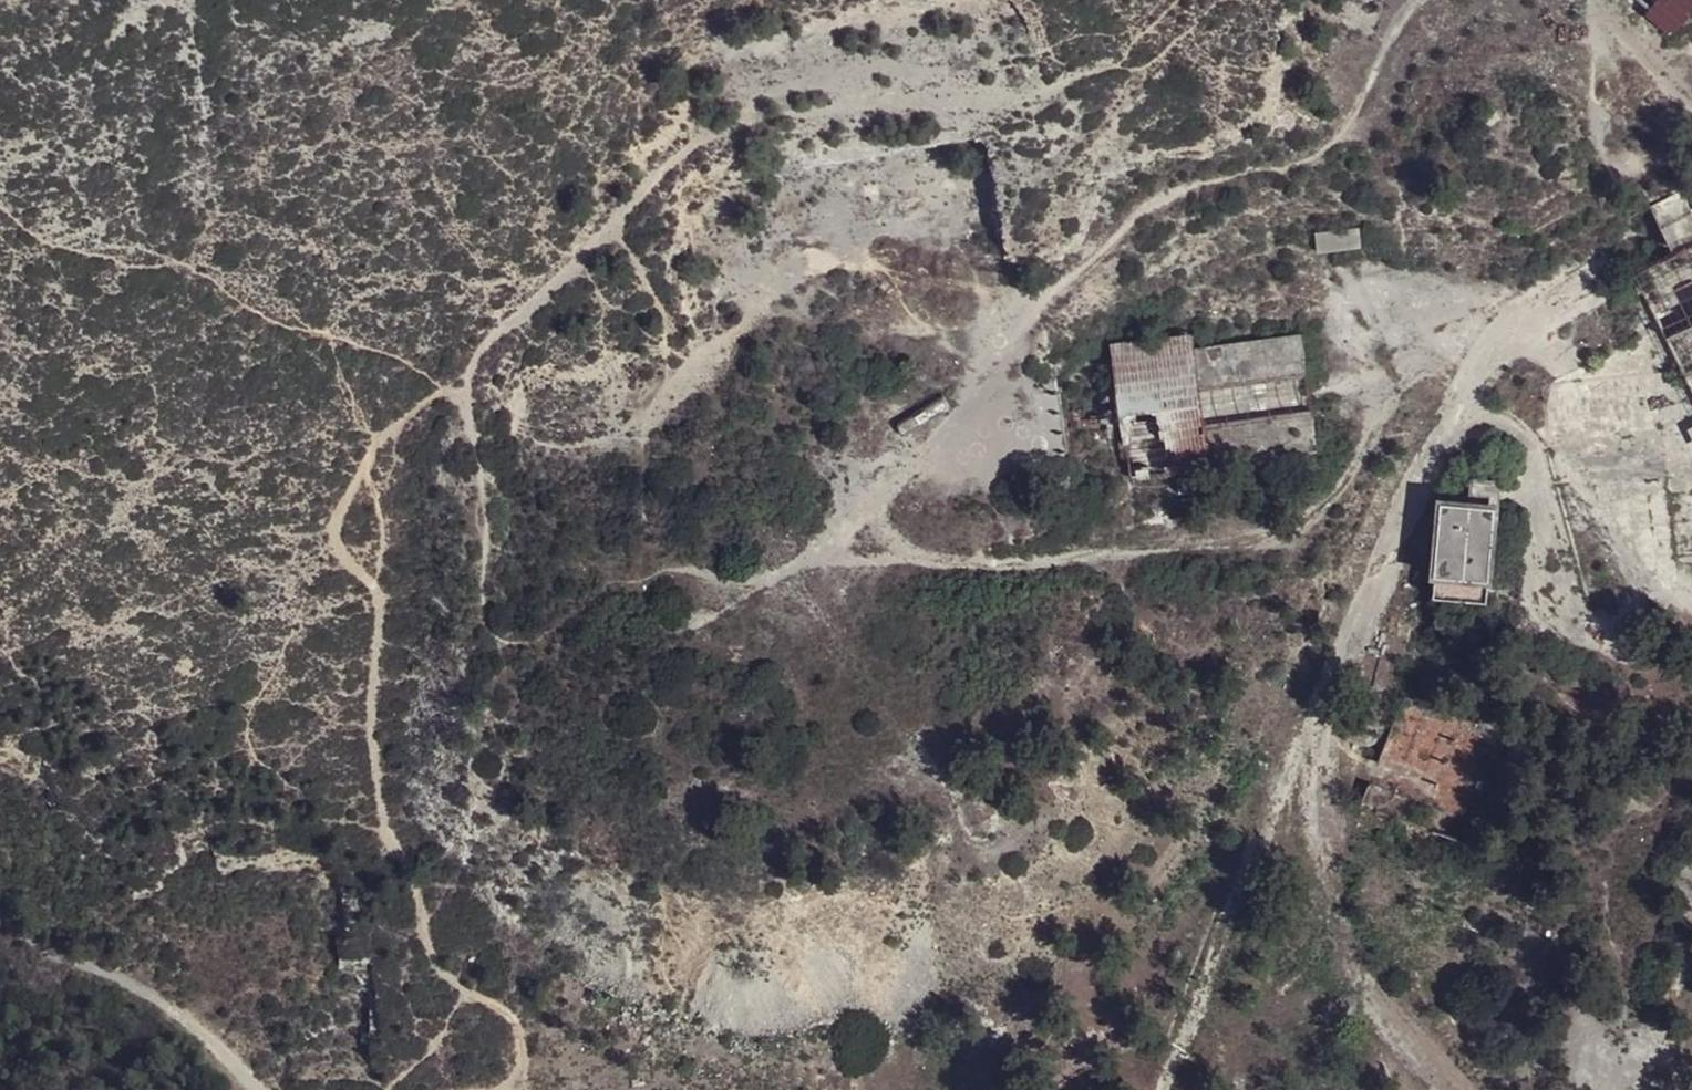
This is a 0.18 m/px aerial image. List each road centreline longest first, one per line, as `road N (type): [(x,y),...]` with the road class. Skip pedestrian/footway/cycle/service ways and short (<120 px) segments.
road 1 (track): [(1421,0),(1387,41),(1340,140),(1302,164),(1174,194),(1133,223),(938,448),(885,495),(887,524),(898,544),(930,560),(1277,540),(1326,503),(1397,388),(1435,358),(1488,334)]
road 2 (track): [(885,495),(778,568),(738,574),(667,568),(636,578),(530,642),(494,629),(479,598),(484,493),(466,390),(483,347),(556,292),(670,159),(773,93),(852,75)]
road 3 (track): [(491,1089),(522,1084),(522,1037),(497,1007),(438,967),(413,868),(382,814),(371,716),(380,601),(332,538),(383,437),(438,391),(466,390)]
road 4 (track): [(1458,405),(1524,433),(1566,610),(1611,647),(1691,660)]
road 5 (track): [(0,910),(28,938),(130,982),(213,1037),(263,1089)]
road 6 (track): [(1691,103),(1668,88),(1600,0)]

